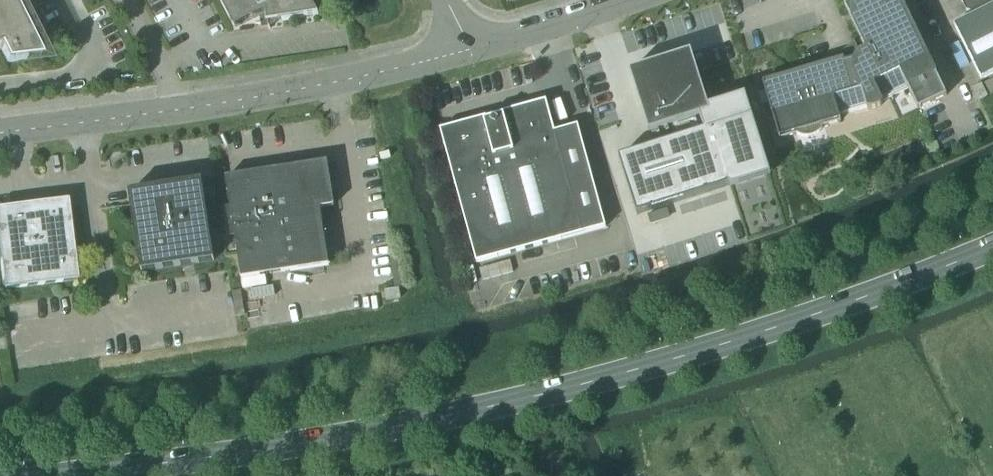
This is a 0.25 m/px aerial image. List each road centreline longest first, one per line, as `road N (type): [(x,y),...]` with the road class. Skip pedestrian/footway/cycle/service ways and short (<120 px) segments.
road 1 (secondary): [(73,475),(363,435),(530,399),(824,312),(992,248)]
road 2 (unclassified): [(470,51),(336,88),(182,111)]
road 3 (unclassified): [(470,51),(656,0)]
road 4 (unclassified): [(182,111),(0,134)]
road 5 (unclassified): [(182,111),(130,0)]

